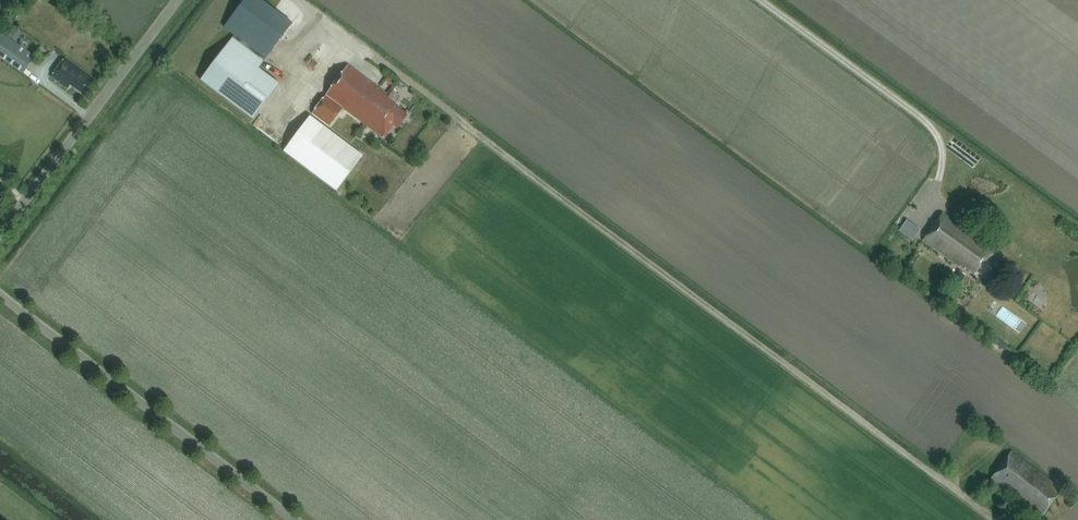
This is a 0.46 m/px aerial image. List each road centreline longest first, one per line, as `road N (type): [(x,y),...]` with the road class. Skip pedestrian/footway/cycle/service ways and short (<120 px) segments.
road 1 (unclassified): [(299,519),(0,293)]
road 2 (unclassified): [(0,235),(178,0)]

